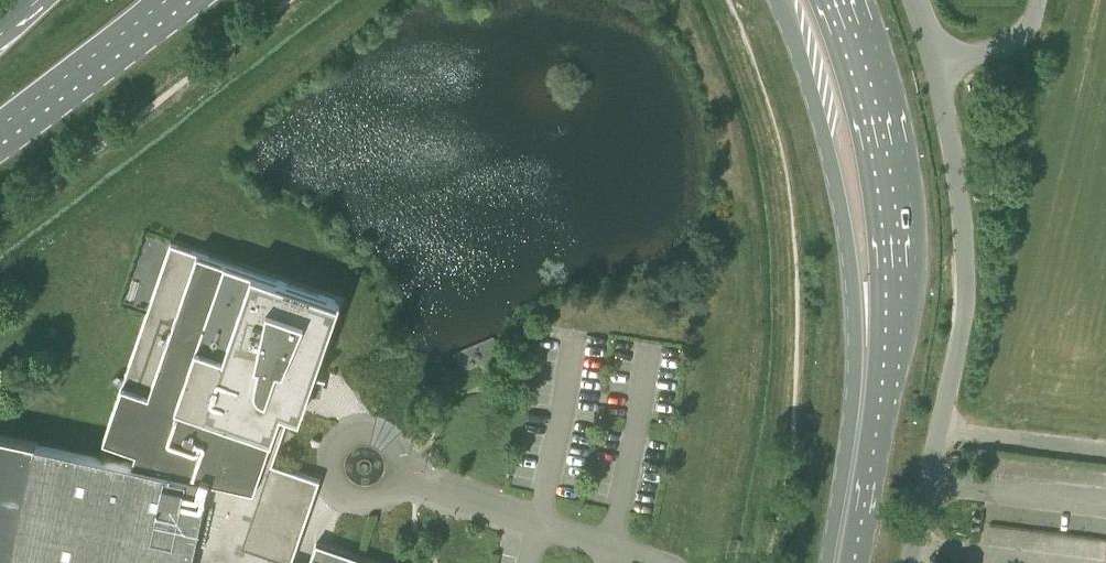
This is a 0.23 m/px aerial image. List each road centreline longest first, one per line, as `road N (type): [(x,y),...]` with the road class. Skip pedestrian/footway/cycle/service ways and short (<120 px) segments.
road 1 (primary): [(778,0),(828,148),(853,288),(854,380),(824,562)]
road 2 (primary): [(861,562),(888,404),(894,249),(870,100),(837,0)]
road 3 (unclassified): [(915,562),(970,273),(961,151),(940,65)]
road 4 (primary): [(0,137),(180,0)]
road 5 (unclassified): [(940,65),(1021,40),(1046,0)]

